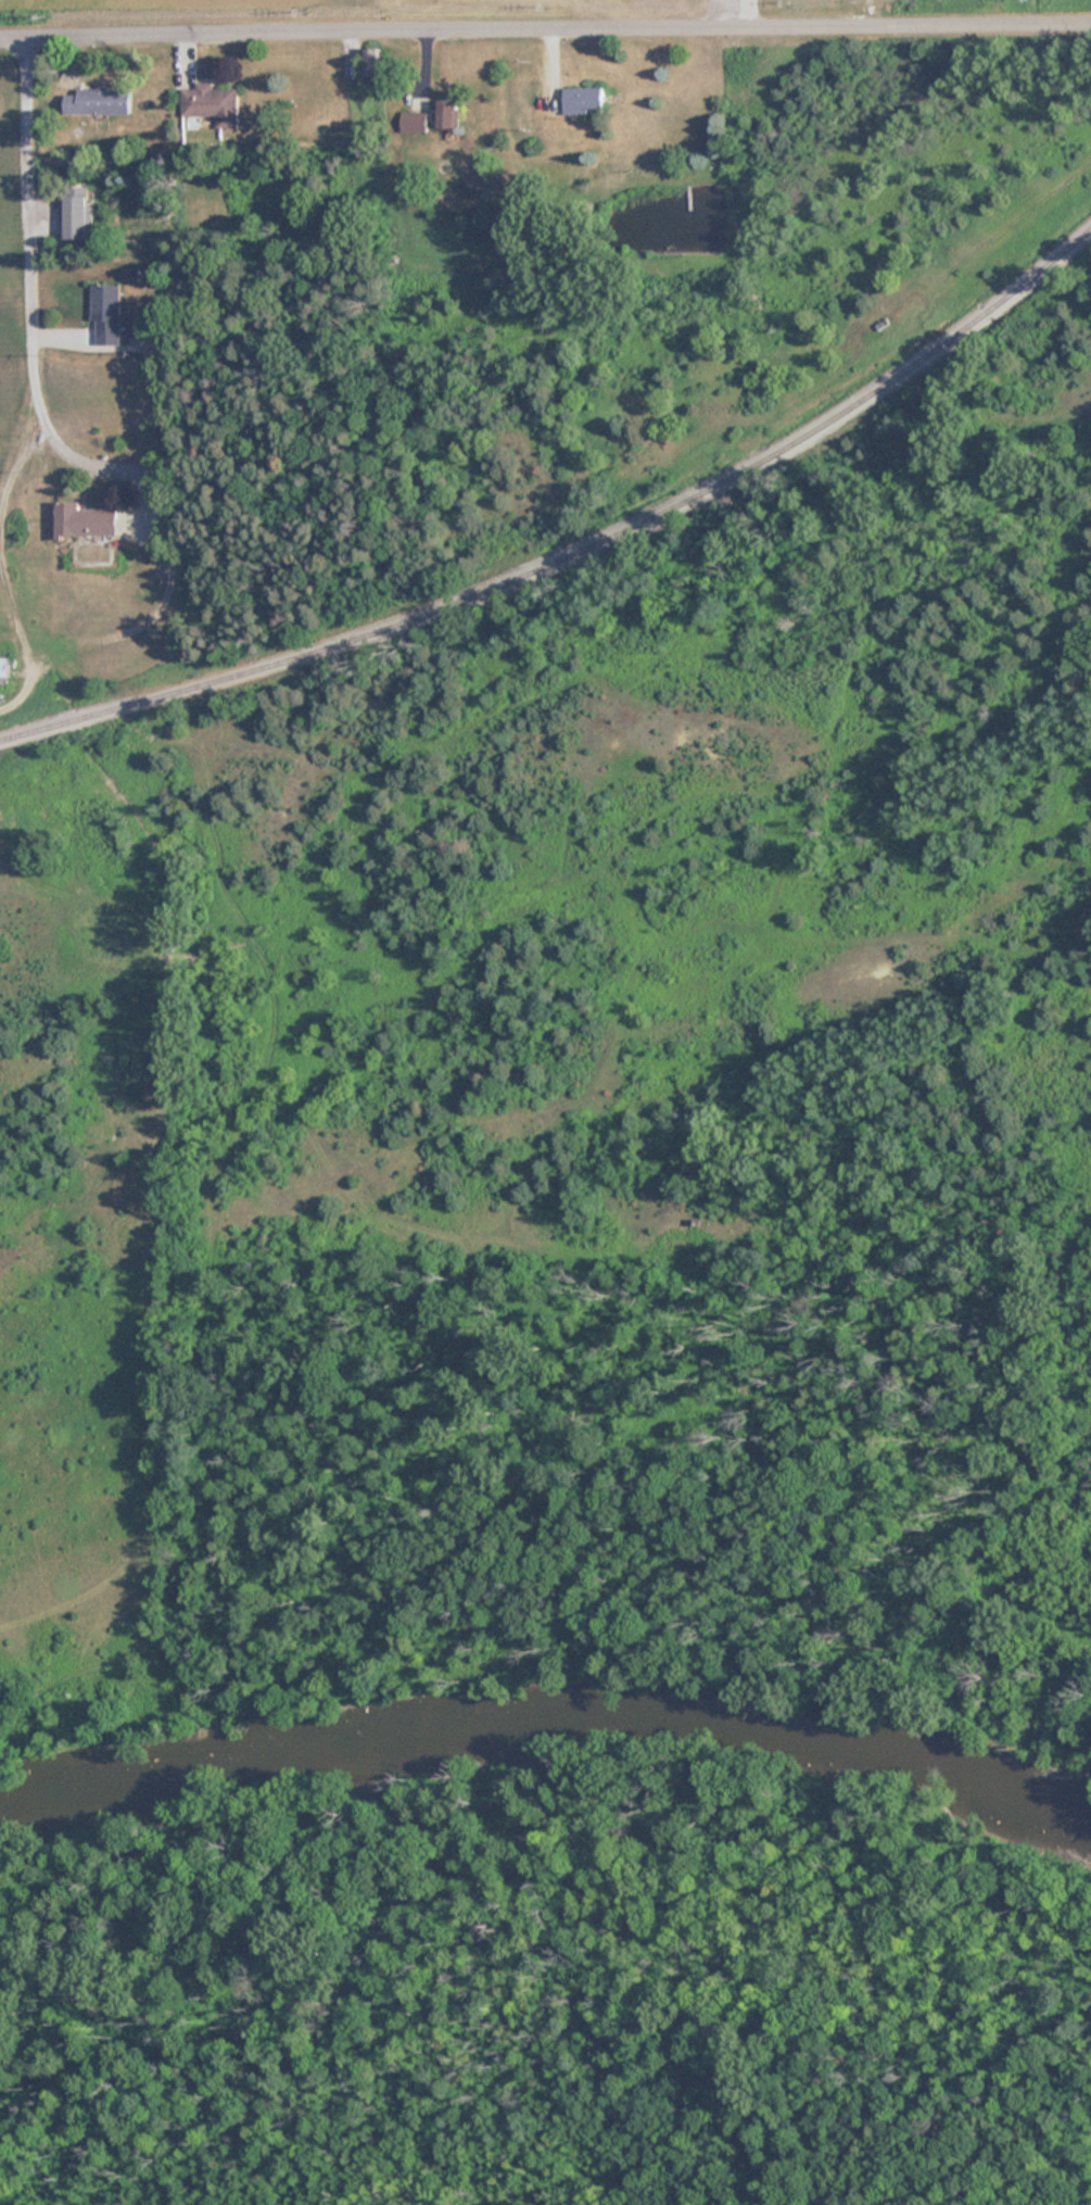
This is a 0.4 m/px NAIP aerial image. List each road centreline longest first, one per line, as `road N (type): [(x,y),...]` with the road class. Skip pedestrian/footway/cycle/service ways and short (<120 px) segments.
road 1 (residential): [(0,37),(1090,23)]
road 2 (residential): [(98,466),(56,442),(43,421),(34,369),(24,36)]
road 3 (track): [(0,709),(24,683),(26,666),(0,566)]

